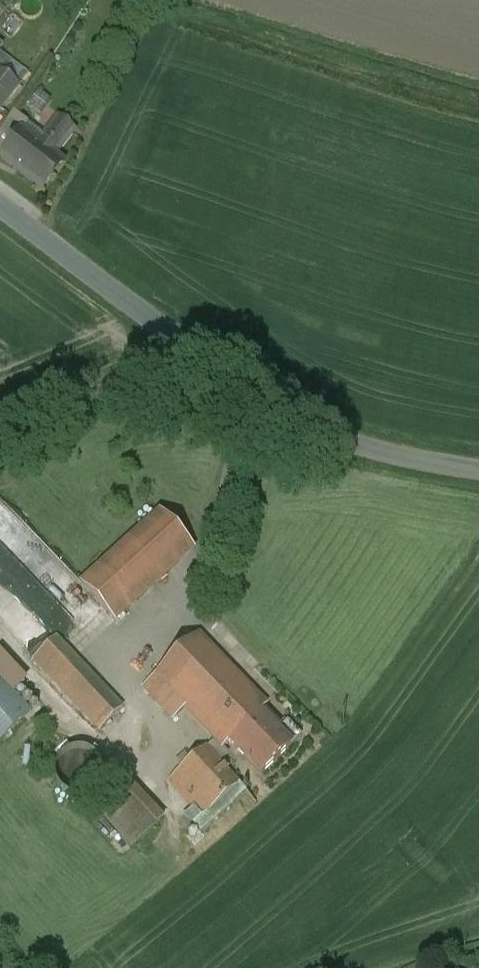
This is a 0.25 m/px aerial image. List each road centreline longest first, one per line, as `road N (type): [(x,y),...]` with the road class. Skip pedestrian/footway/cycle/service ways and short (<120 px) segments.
road 1 (unclassified): [(191,353),(252,397),(326,433),(478,469)]
road 2 (unclassified): [(0,207),(191,353)]
road 3 (unclassified): [(191,353),(170,370),(0,438)]

